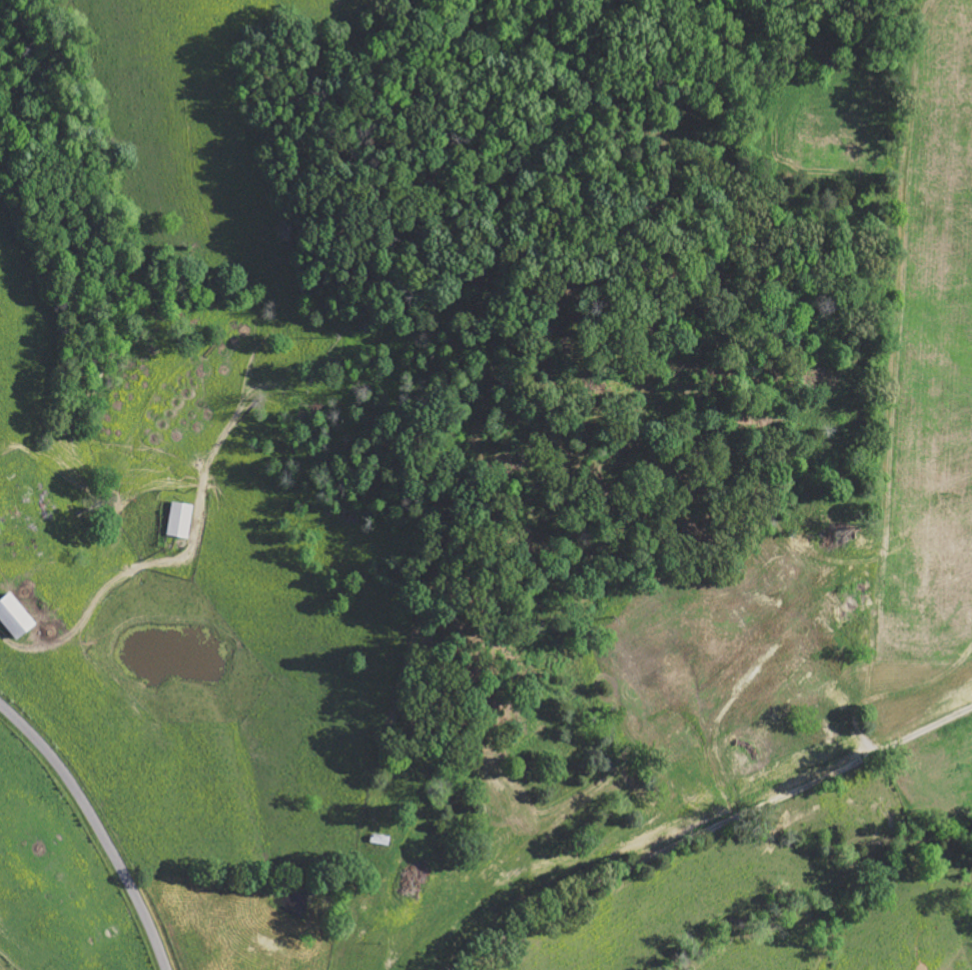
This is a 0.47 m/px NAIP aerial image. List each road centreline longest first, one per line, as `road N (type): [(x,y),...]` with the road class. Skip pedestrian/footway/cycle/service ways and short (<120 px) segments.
road 1 (residential): [(0,706),(86,809),(163,969)]

